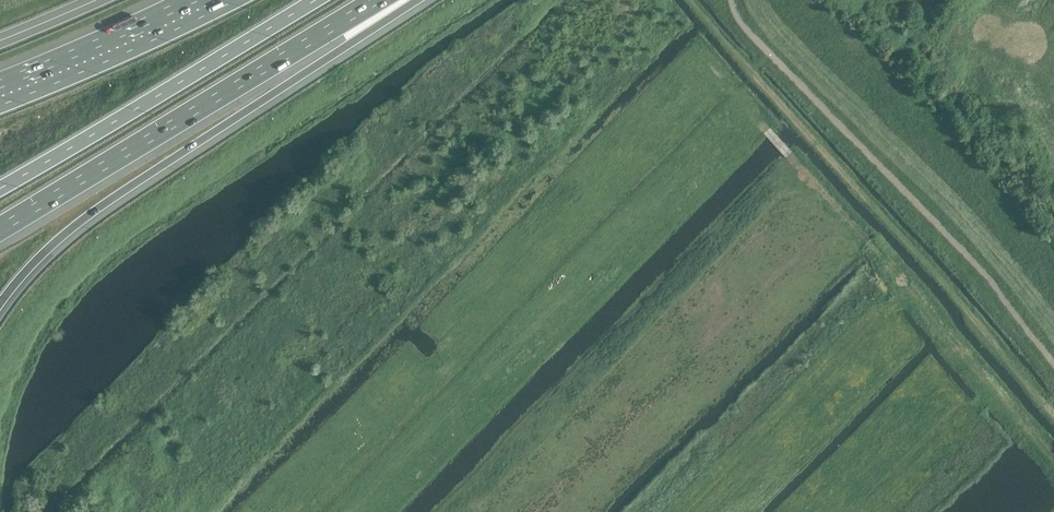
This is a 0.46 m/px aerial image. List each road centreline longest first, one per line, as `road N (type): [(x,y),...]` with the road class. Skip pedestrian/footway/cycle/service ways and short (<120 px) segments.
road 1 (track): [(689,0),(1053,417)]
road 2 (motorway): [(0,305),(83,219),(412,0)]
road 3 (motorway): [(0,228),(378,0)]
road 4 (motorway): [(0,184),(311,0)]
road 5 (motorway): [(212,0),(0,94)]

